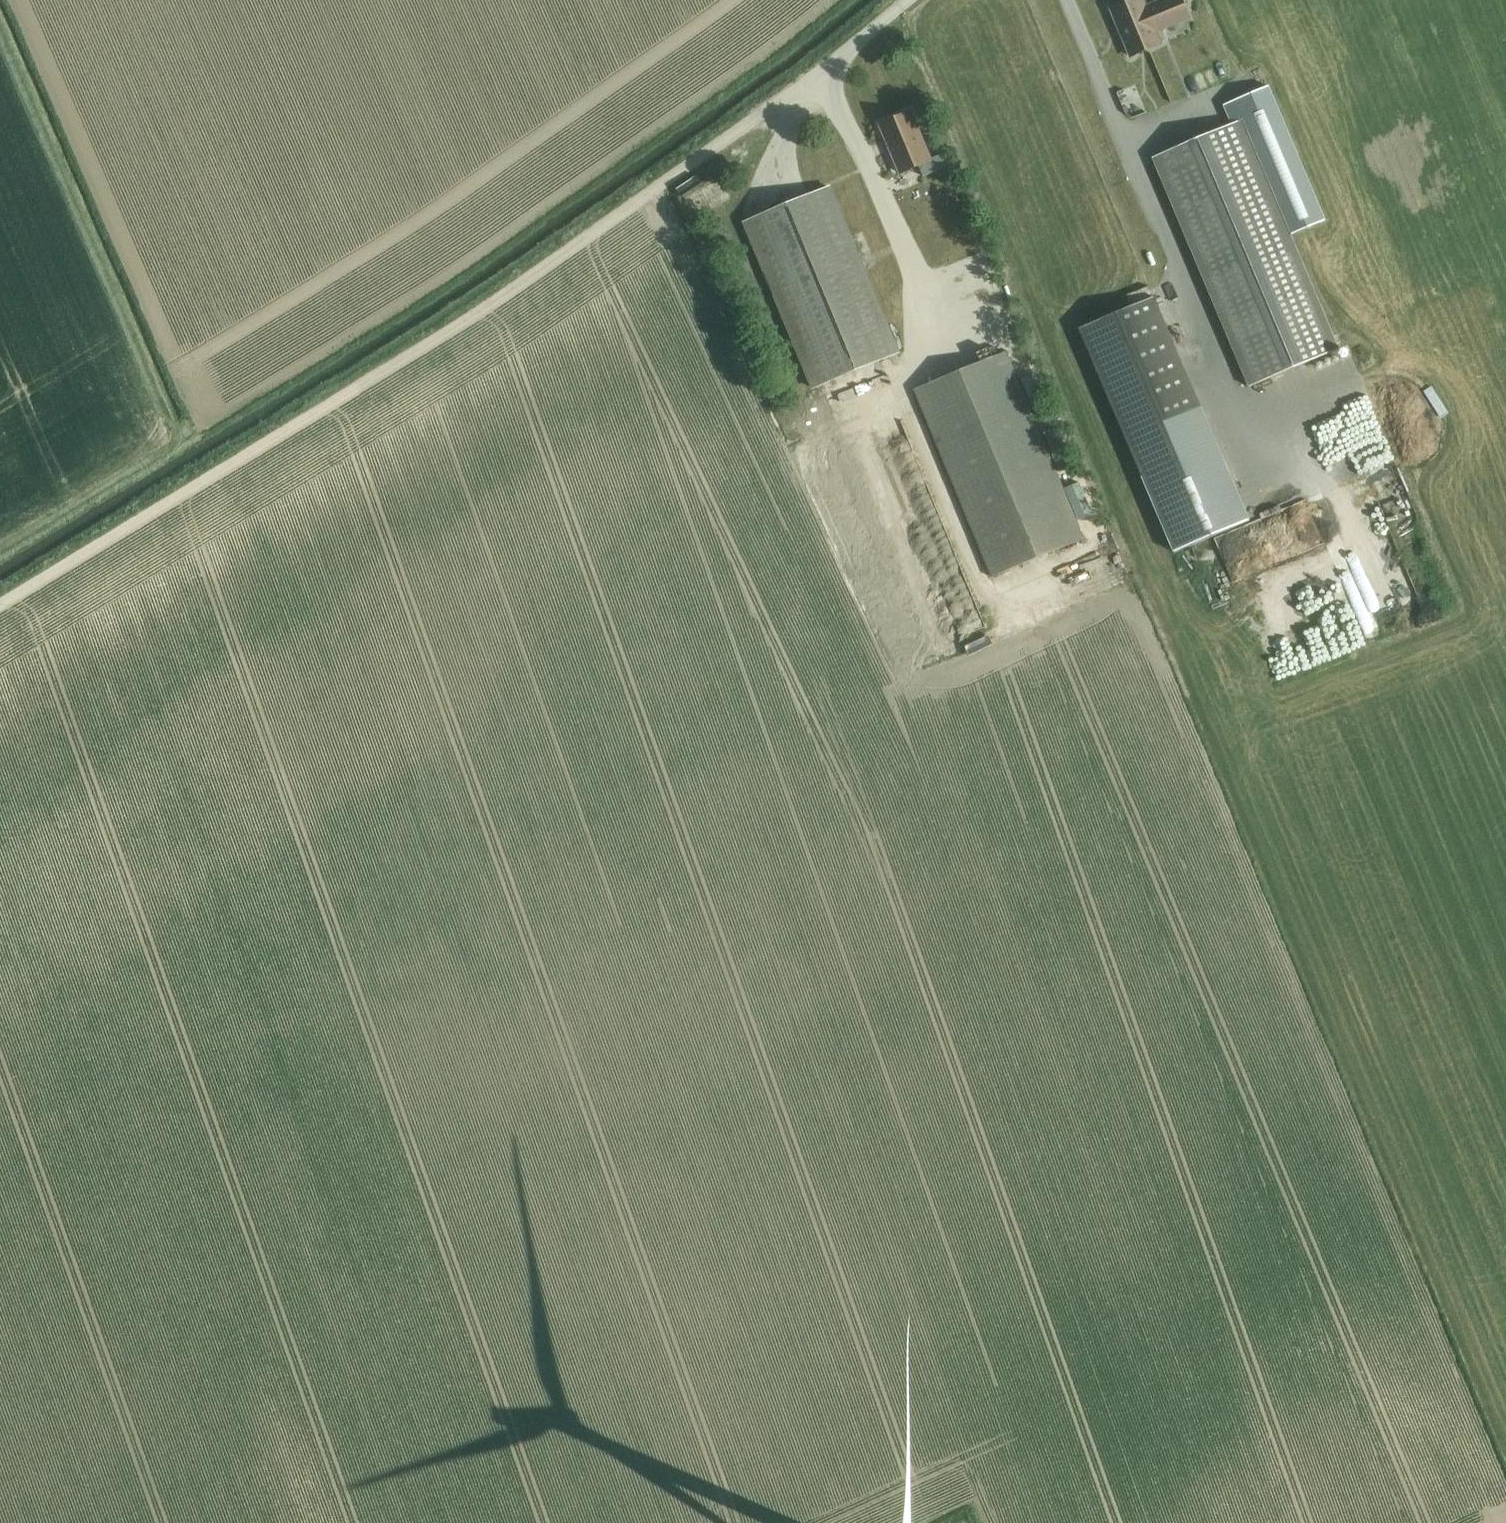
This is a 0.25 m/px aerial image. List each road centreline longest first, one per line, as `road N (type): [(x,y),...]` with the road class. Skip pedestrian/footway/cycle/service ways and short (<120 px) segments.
road 1 (unclassified): [(474,316),(816,78),(911,0)]

